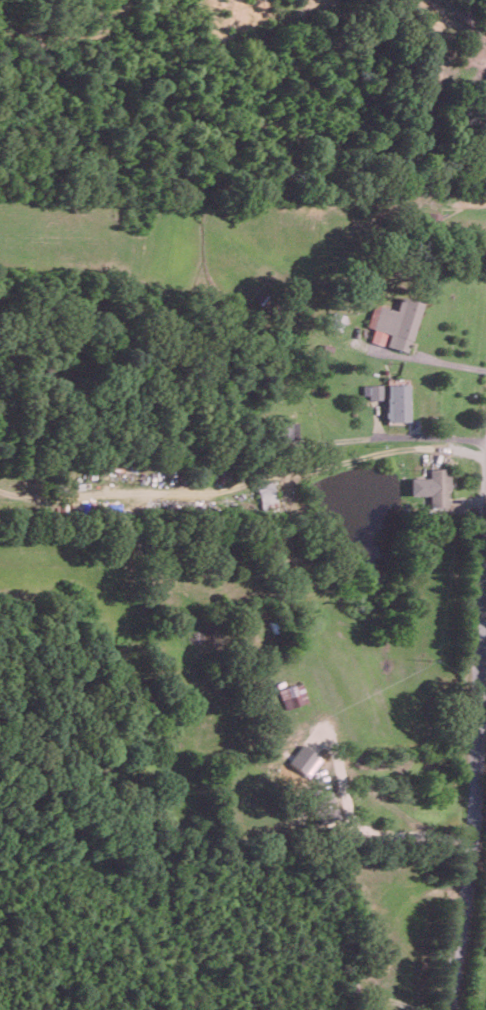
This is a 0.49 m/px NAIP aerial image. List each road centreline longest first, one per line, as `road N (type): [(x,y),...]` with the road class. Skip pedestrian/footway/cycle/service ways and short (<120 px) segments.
road 1 (residential): [(455,1009),(447,992),(479,740),(485,532)]
road 2 (residential): [(478,653),(338,641)]

